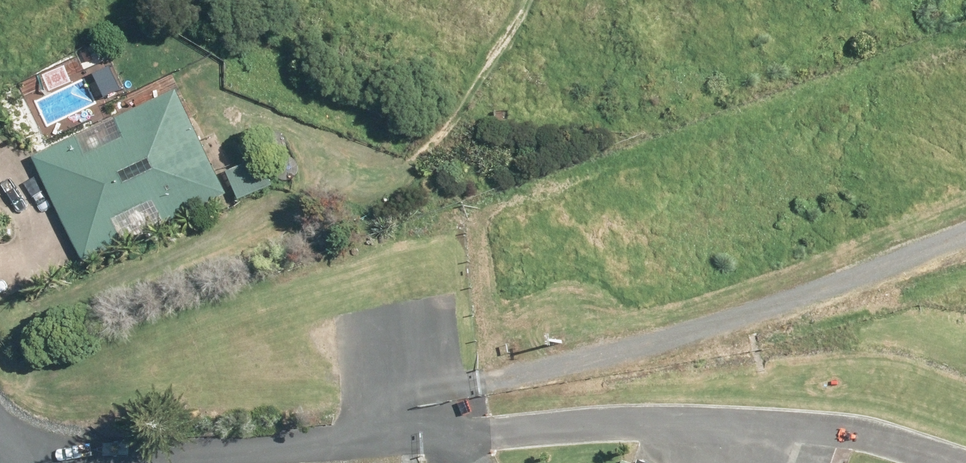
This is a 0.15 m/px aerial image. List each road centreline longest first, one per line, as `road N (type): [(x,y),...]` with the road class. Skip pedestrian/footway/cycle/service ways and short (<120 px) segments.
road 1 (track): [(965,214),(779,290),(433,377),(333,446)]
road 2 (unclassified): [(445,435),(811,421),(965,462)]
road 3 (unclassified): [(333,446),(121,462),(3,462)]

